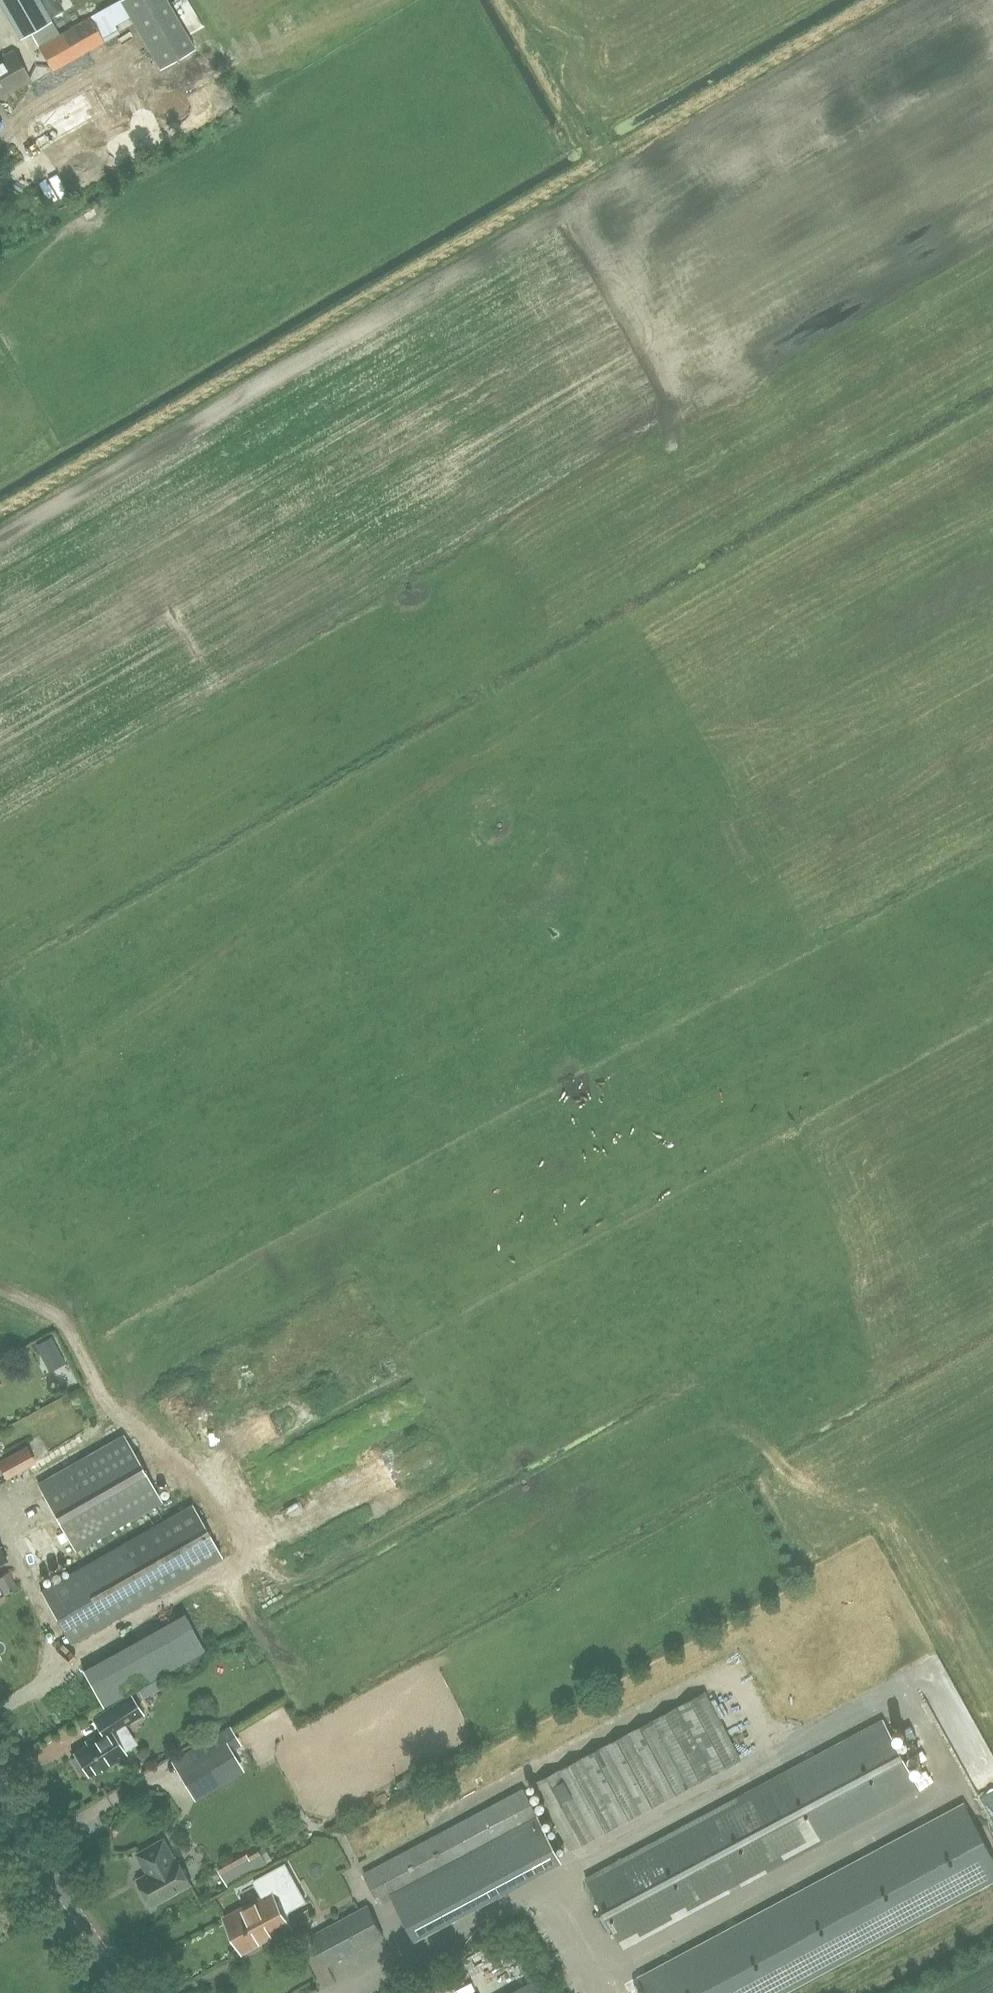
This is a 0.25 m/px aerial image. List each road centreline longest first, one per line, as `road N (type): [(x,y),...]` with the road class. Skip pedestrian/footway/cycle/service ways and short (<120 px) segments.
road 1 (tertiary): [(130,1992),(0,1795)]

